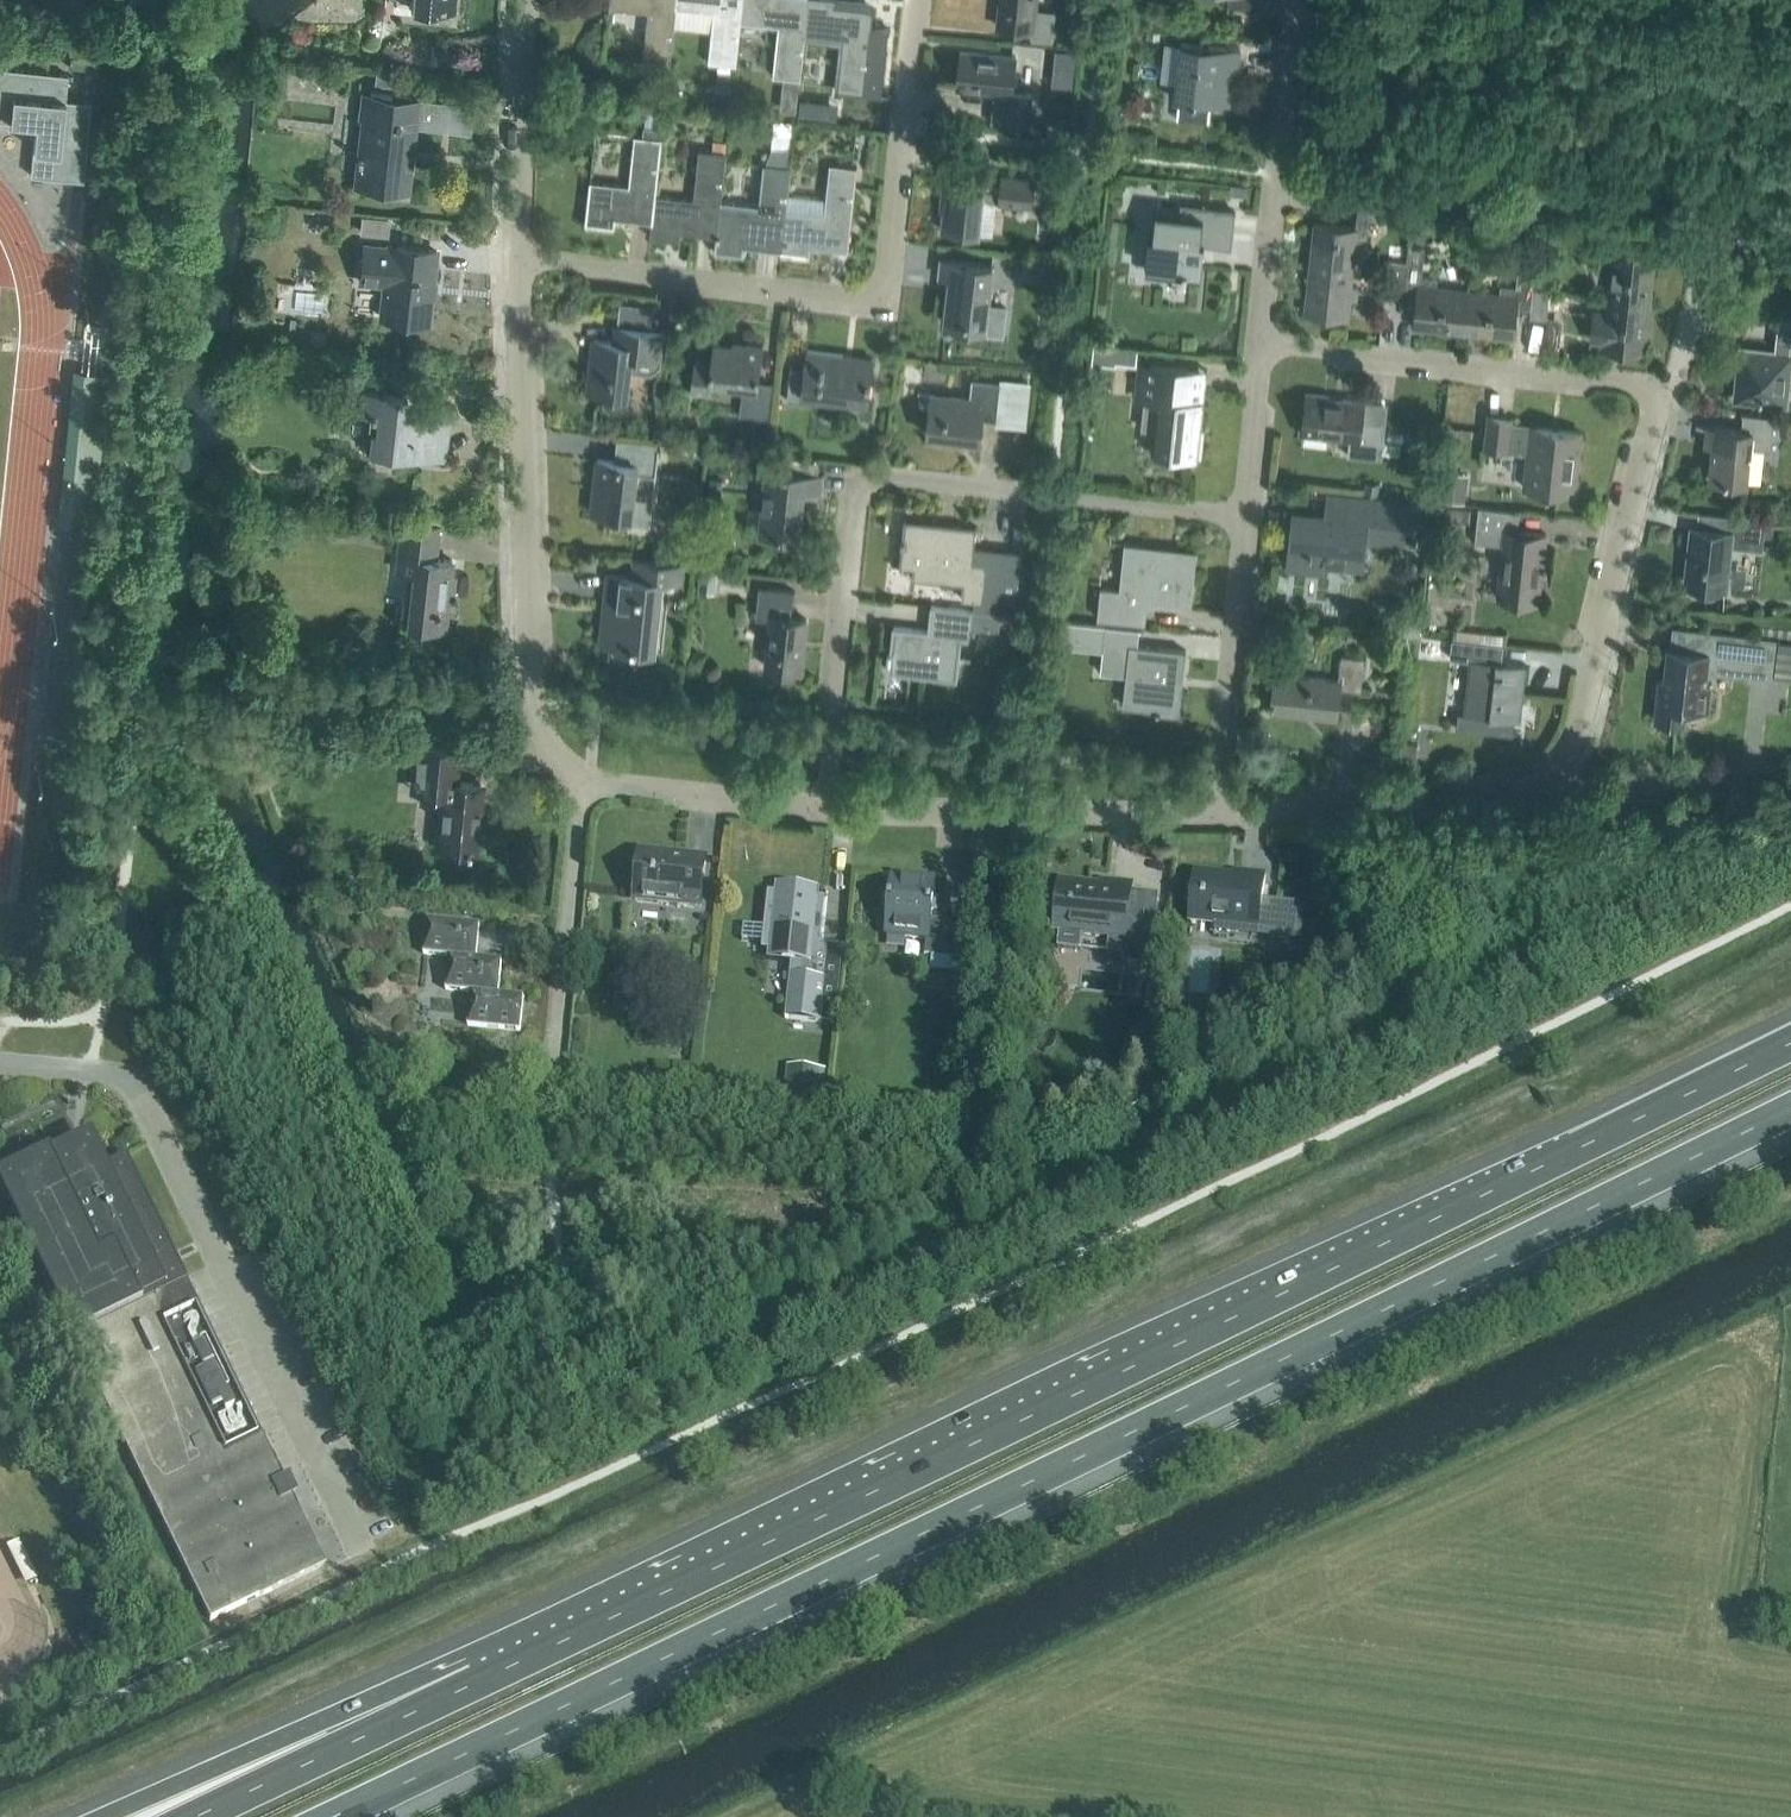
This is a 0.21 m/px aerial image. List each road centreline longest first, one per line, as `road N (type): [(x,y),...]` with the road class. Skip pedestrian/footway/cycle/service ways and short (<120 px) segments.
road 1 (motorway): [(330,1816),(1790,1099)]
road 2 (motorway): [(1790,1042),(580,1632)]
road 3 (residential): [(1221,810),(1429,792),(1550,765),(1591,706),(1667,389)]
road 4 (residential): [(827,813),(852,511),(867,483),(894,476),(1246,517)]
road 5 (residential): [(512,256),(858,304),(883,298),(891,276),(919,0)]
road 6 (residential): [(580,778),(548,742),(529,699),(512,256)]
road 7 (motorway): [(580,1632),(280,1739),(103,1816)]
road 8 (motorway): [(580,1632),(194,1816)]
road 9 (residential): [(1667,389),(1267,350)]
road 10 (residential): [(1221,810),(827,813)]
road 11 (residential): [(552,1138),(580,778)]
road 12 (residential): [(1267,350),(1291,171),(1300,0)]
road 13 (unclassified): [(92,1074),(131,1083),(149,1105),(252,1327)]
road 14 (residential): [(1246,517),(1221,810)]
road 15 (residential): [(512,256),(522,0)]
road 16 (residential): [(827,813),(580,778)]
road 17 (residential): [(1246,517),(1267,350)]
road 18 (residential): [(1699,243),(1667,389)]

